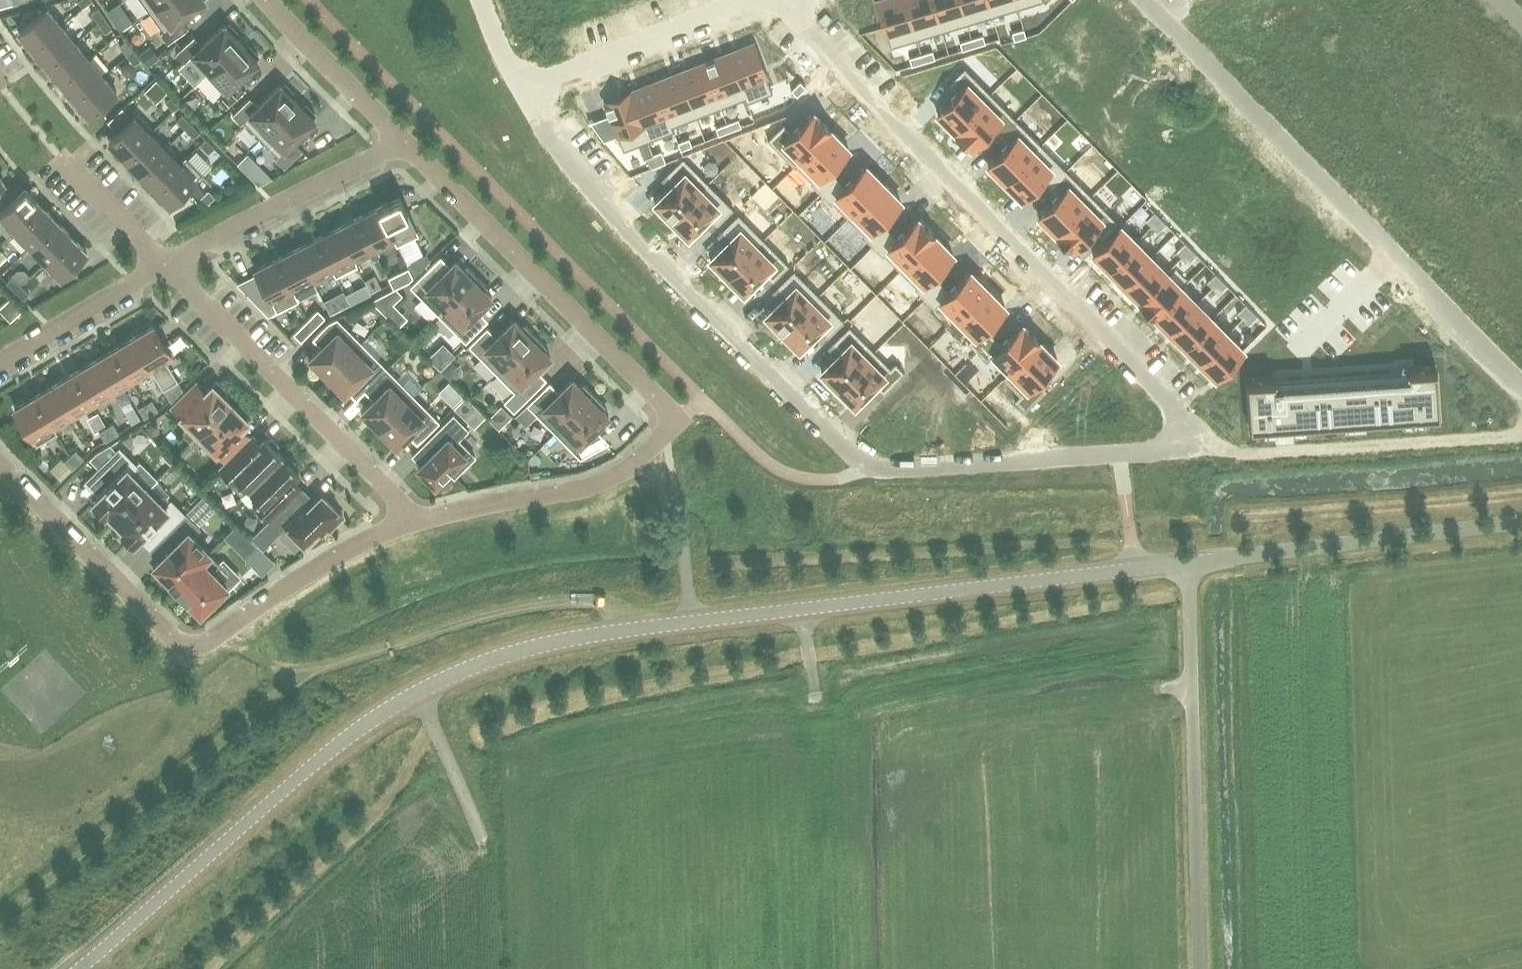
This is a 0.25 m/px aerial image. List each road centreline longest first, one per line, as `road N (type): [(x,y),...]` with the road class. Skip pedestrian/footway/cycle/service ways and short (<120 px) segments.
road 1 (unclassified): [(82,968),(329,753),(417,693),(484,663),(587,637),(1187,563)]
road 2 (residential): [(526,95),(609,205),(869,466),(1194,448)]
road 3 (residential): [(403,142),(679,419),(636,463),(600,483),(421,524)]
road 4 (residential): [(780,0),(1177,409),(1194,448)]
road 5 (residential): [(1148,0),(1521,383)]
road 6 (residential): [(421,524),(336,557),(220,634),(184,644),(0,462)]
road 7 (unclassified): [(1187,563),(1200,968)]
road 8 (residential): [(421,524),(168,267)]
road 9 (unclassified): [(1187,563),(1521,522)]
road 10 (track): [(323,669),(550,604),(615,604),(639,630)]
road 11 (track): [(1194,448),(1238,455),(1521,433)]
road 12 (residential): [(168,267),(403,142)]
road 13 (residential): [(526,95),(759,0)]
road 14 (residential): [(265,0),(403,142)]
road 15 (residential): [(0,364),(168,267)]
road 16 (track): [(417,693),(482,839)]
road 17 (residential): [(168,267),(57,156)]

